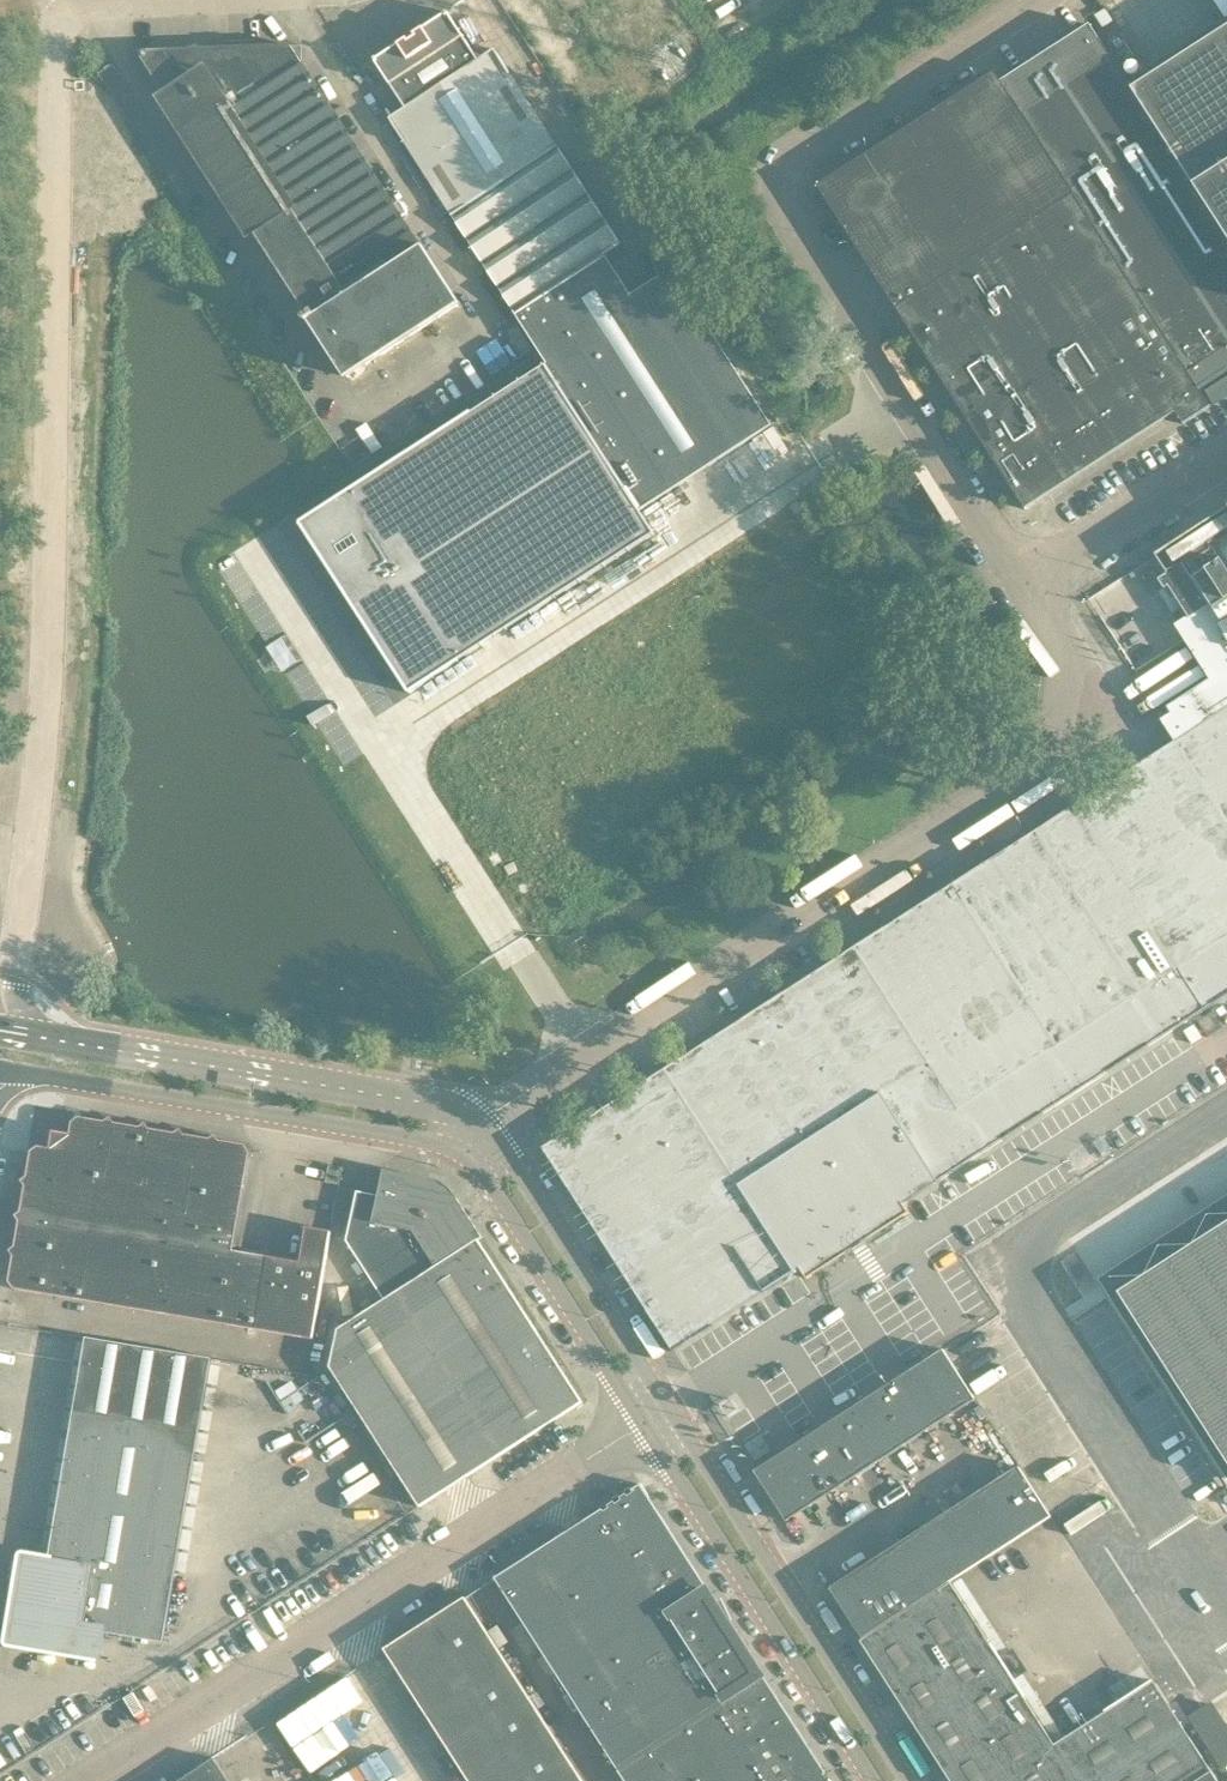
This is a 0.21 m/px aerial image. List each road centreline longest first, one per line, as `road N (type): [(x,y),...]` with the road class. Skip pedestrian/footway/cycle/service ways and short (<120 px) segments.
road 1 (unclassified): [(33,1036),(17,994),(51,628),(52,49),(55,31),(73,7)]
road 2 (unclassified): [(482,1123),(1038,770),(1073,723),(1076,672),(1021,581)]
road 3 (unclassified): [(1026,0),(785,153),(774,191),(1021,581)]
road 4 (unclassified): [(80,1780),(645,1422)]
road 5 (tertiary): [(482,1123),(451,1106),(33,1036)]
road 6 (tertiary): [(909,1780),(669,1407)]
road 7 (tertiary): [(30,1073),(439,1142),(464,1153)]
road 8 (tertiary): [(645,1422),(874,1780)]
road 9 (tertiary): [(669,1407),(482,1123)]
road 10 (tertiary): [(464,1153),(645,1422)]
road 11 (unclassified): [(1021,581),(1226,449)]

